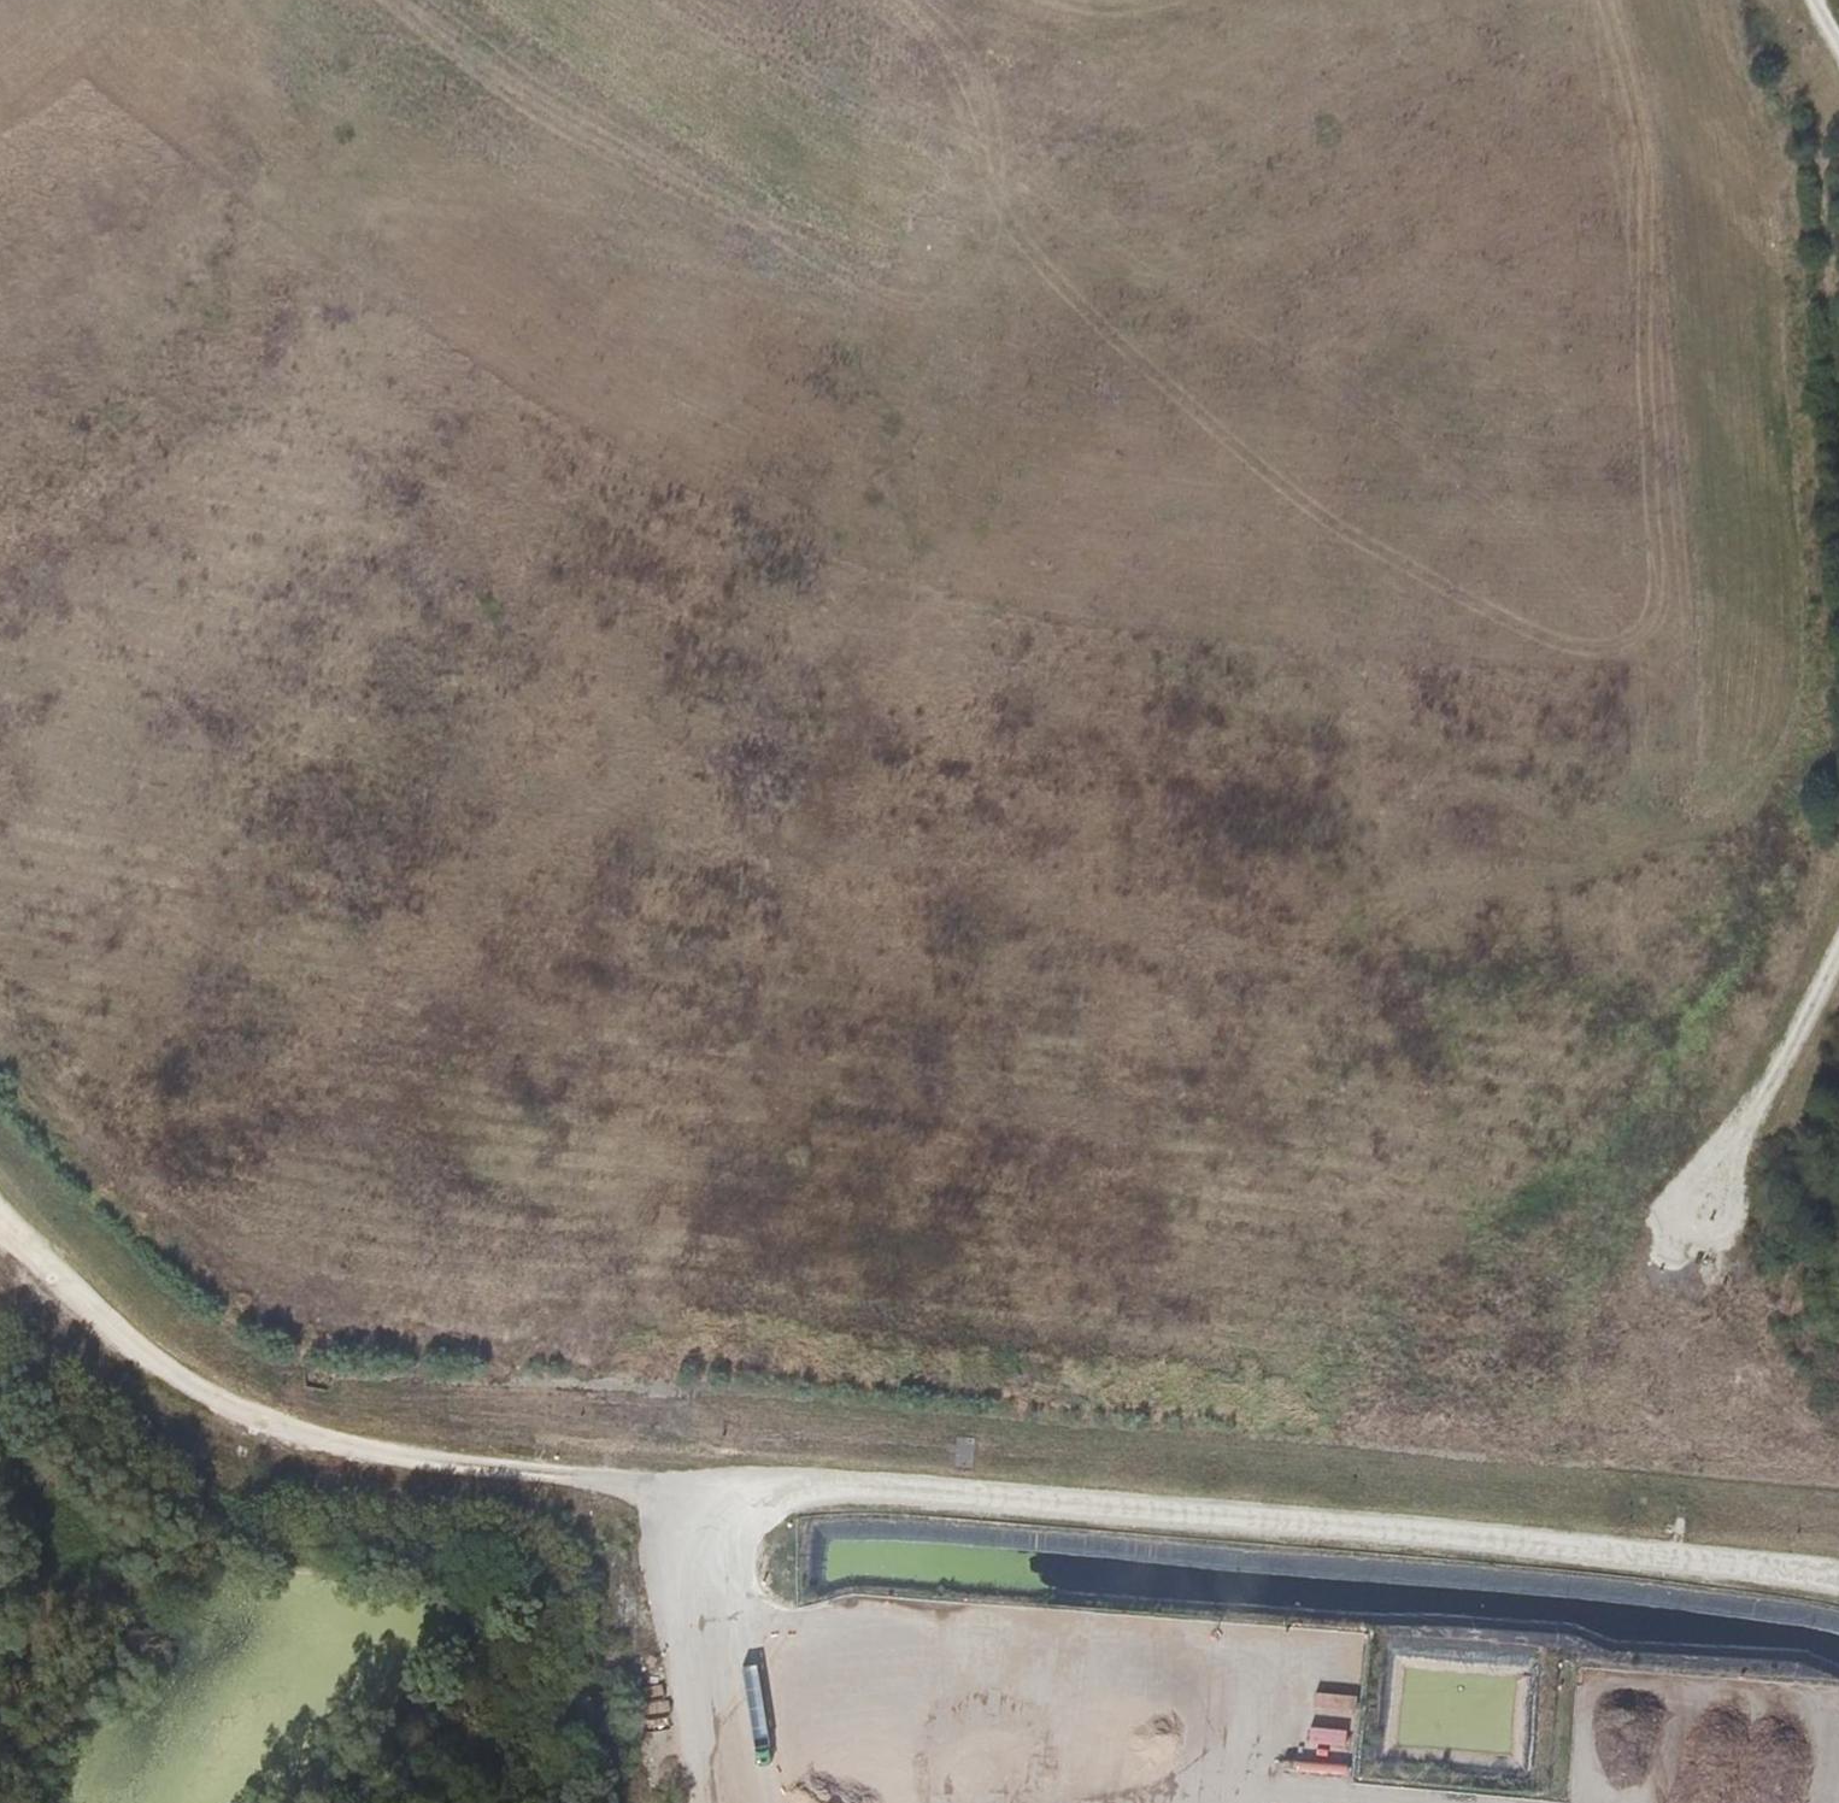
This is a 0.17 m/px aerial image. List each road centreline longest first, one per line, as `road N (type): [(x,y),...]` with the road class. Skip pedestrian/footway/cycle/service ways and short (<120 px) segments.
road 1 (track): [(1838,1582),(1597,1553),(802,1490),(480,1474),(360,1456),(253,1427),(167,1379),(79,1309),(0,1230)]
road 2 (track): [(727,1802),(694,1485)]

